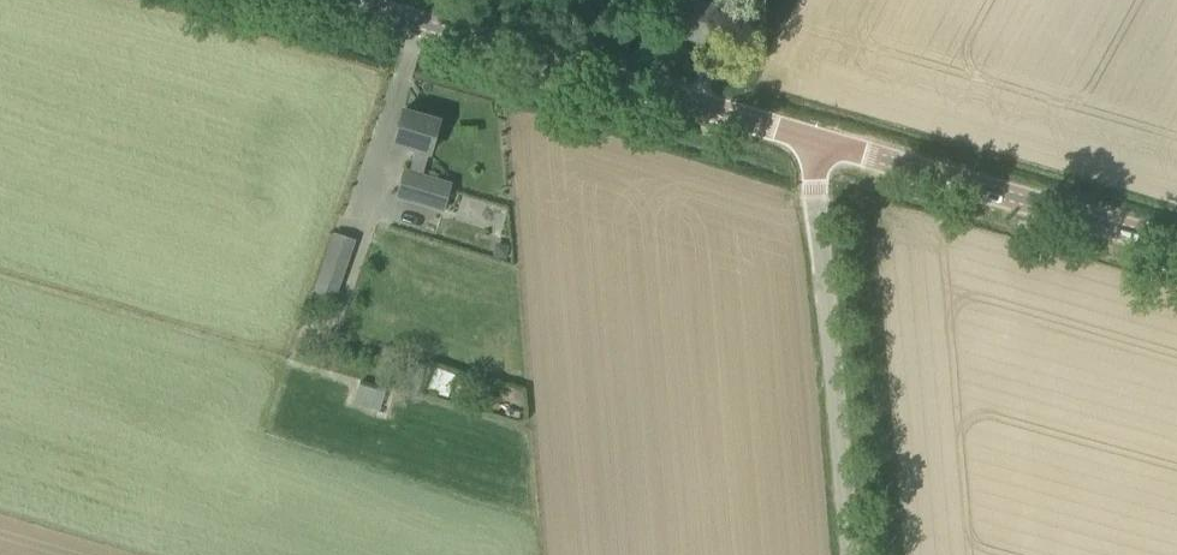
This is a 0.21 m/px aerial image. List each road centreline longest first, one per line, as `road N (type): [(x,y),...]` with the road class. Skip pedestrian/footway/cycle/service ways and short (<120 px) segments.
road 1 (tertiary): [(820,138),(375,0)]
road 2 (unclassified): [(855,554),(820,138)]
road 3 (tertiary): [(1176,244),(820,138)]

